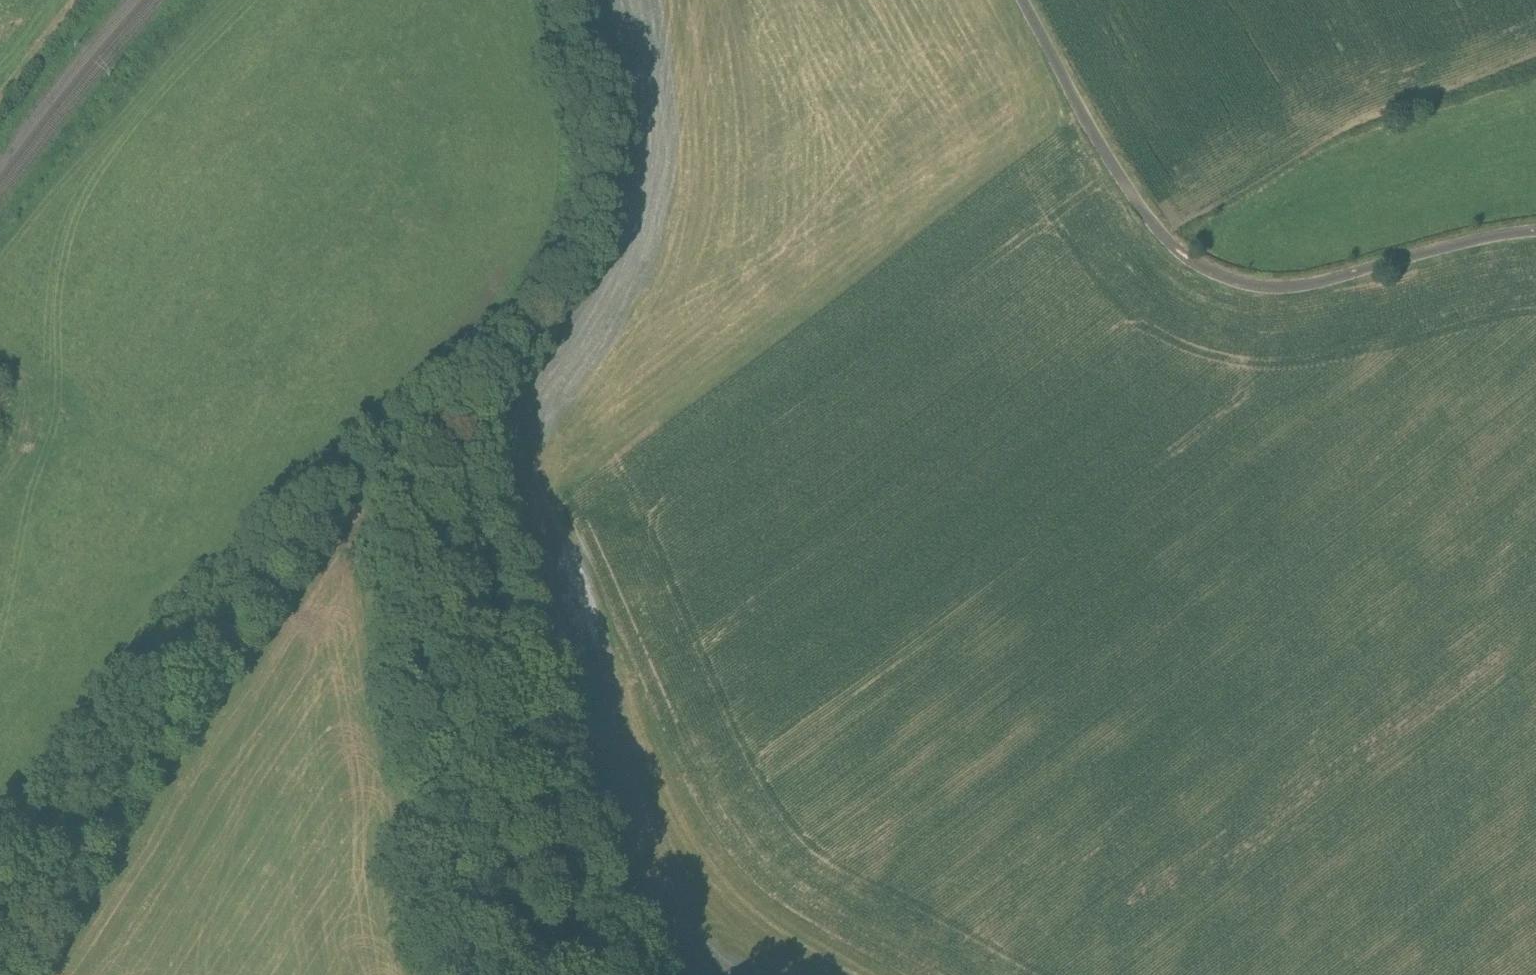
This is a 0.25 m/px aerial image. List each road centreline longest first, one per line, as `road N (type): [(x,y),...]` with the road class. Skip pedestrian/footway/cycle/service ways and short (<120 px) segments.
road 1 (track): [(554,0),(579,101),(574,212),(561,250),(469,380),(459,417),(540,780),(595,974)]
road 2 (track): [(1023,0),(1130,192),(1168,243),(1215,278),(1262,289),(1304,288),(1463,239),(1535,228)]
road 3 (track): [(462,394),(351,527)]

